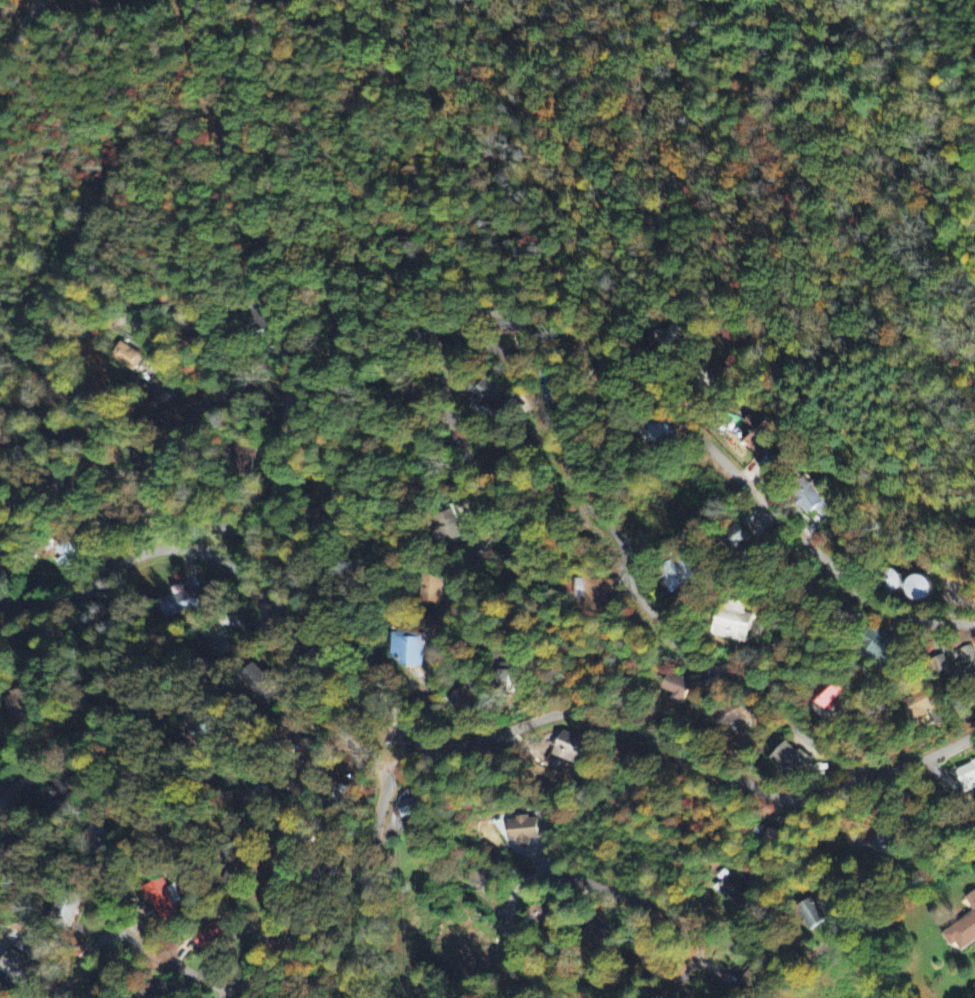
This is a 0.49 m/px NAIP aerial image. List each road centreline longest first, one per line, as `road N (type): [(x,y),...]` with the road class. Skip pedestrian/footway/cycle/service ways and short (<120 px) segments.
road 1 (residential): [(865,779),(795,730),(767,680),(685,656),(635,592),(619,540),(583,498),(509,360),(483,342),(459,352),(447,388),(481,537),(429,673),(421,759)]
road 2 (residential): [(974,729),(953,747),(780,800),(576,712),(390,771),(370,855),(358,980),(347,997)]
road 3 (residential): [(390,771),(342,740),(235,567),(195,549),(116,563),(98,587),(69,601),(0,606)]
road 4 (residential): [(618,354),(878,609),(974,625)]
road 5 (residential): [(505,997),(506,923),(516,886),(543,875),(586,882),(699,933),(661,997)]
road 6 (residential): [(342,740),(316,764),(263,943),(230,991)]
road 7 (residential): [(116,563),(90,528),(88,484),(99,440),(157,398),(176,376),(175,356)]
road 8 (residential): [(267,615),(290,373)]
road 9 (residential): [(177,752),(145,812),(108,929)]
road 10 (residential): [(230,991),(108,929)]
road 11 (residential): [(0,802),(77,696)]

